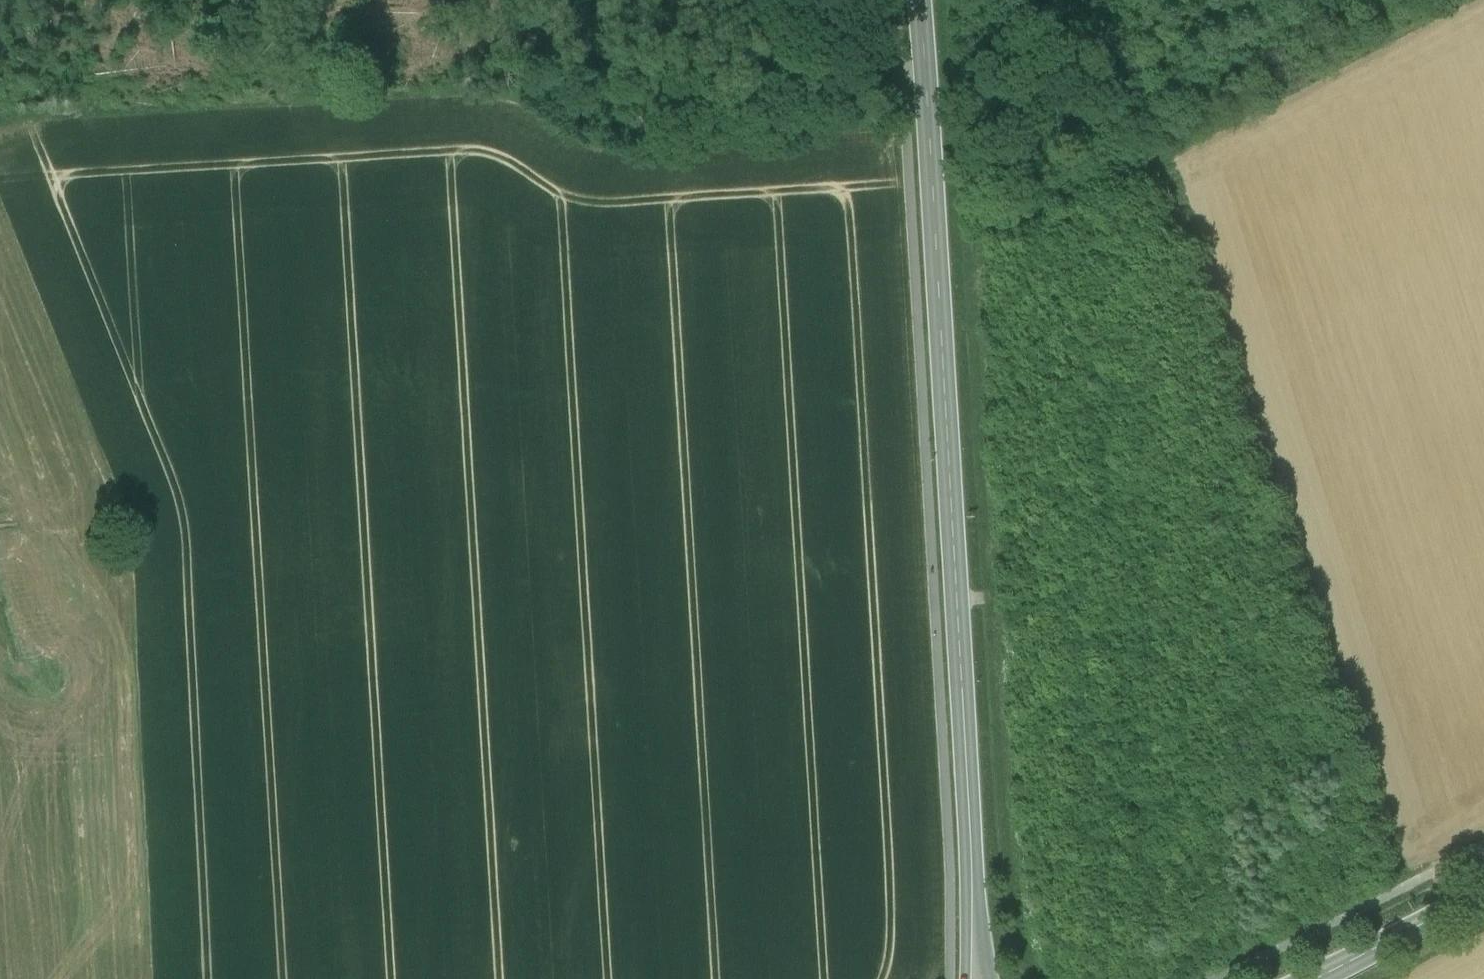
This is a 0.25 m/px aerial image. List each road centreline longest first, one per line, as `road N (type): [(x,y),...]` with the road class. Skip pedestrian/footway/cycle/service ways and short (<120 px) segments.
road 1 (tertiary): [(919,0),(976,978)]
road 2 (tertiary): [(1306,978),(1483,892)]

